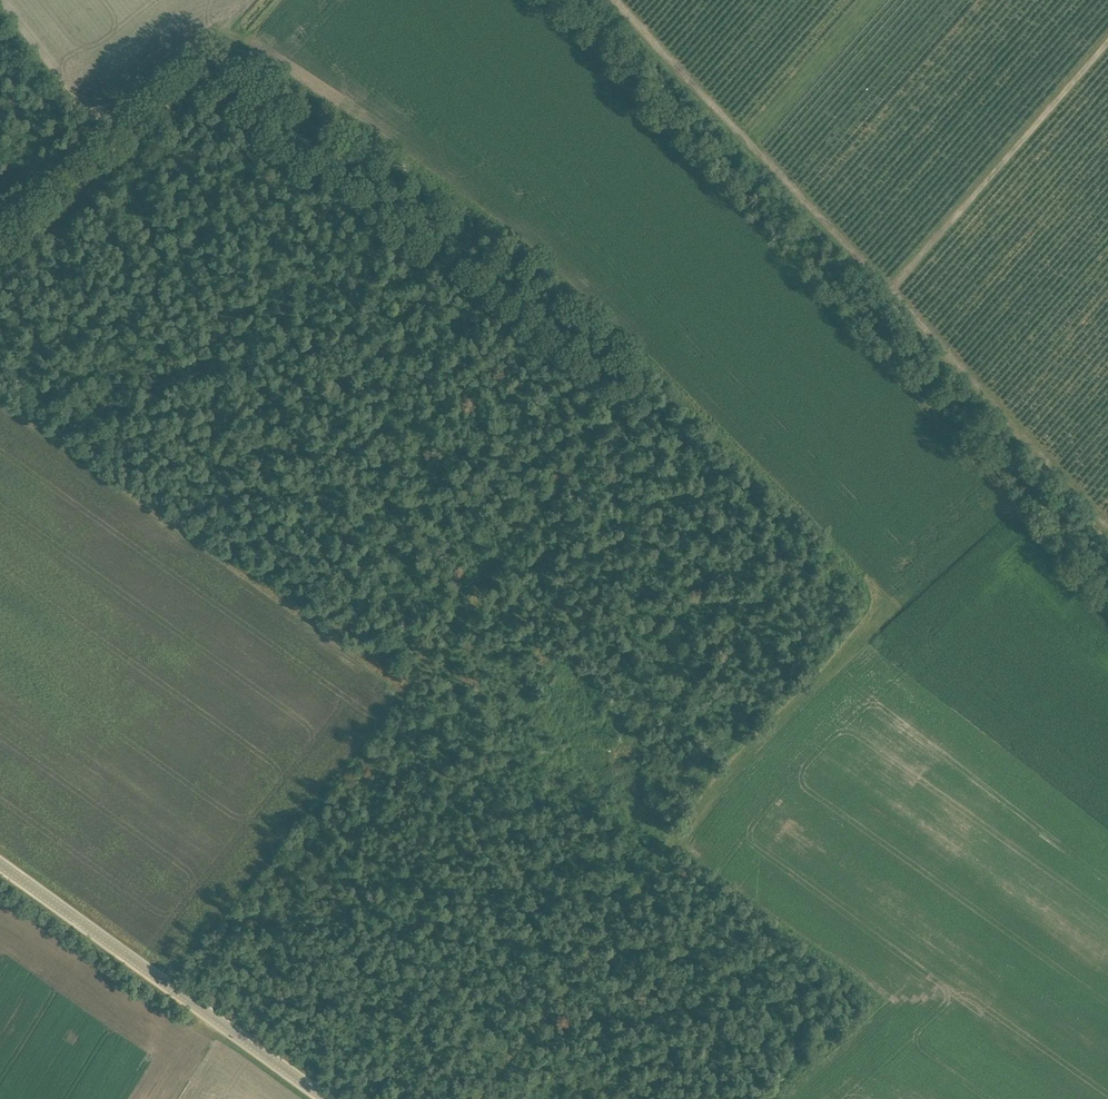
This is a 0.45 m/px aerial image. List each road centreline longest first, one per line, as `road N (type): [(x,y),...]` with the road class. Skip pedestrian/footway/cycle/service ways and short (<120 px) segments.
road 1 (tertiary): [(327,1098),(0,869)]
road 2 (track): [(468,1098),(674,847)]
road 3 (track): [(231,31),(187,46),(0,218)]

